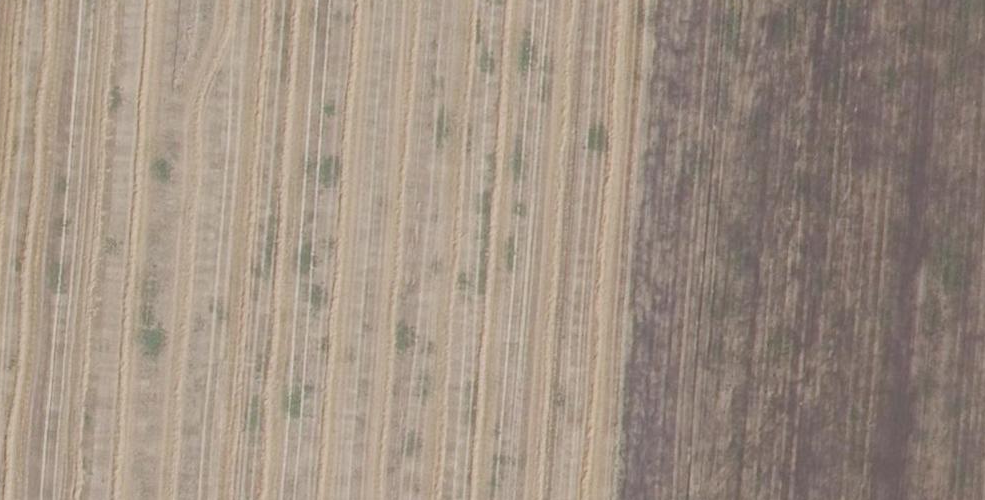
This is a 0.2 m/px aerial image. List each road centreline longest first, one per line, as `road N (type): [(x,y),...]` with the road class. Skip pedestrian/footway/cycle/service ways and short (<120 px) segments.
road 1 (track): [(73,0),(34,499)]

